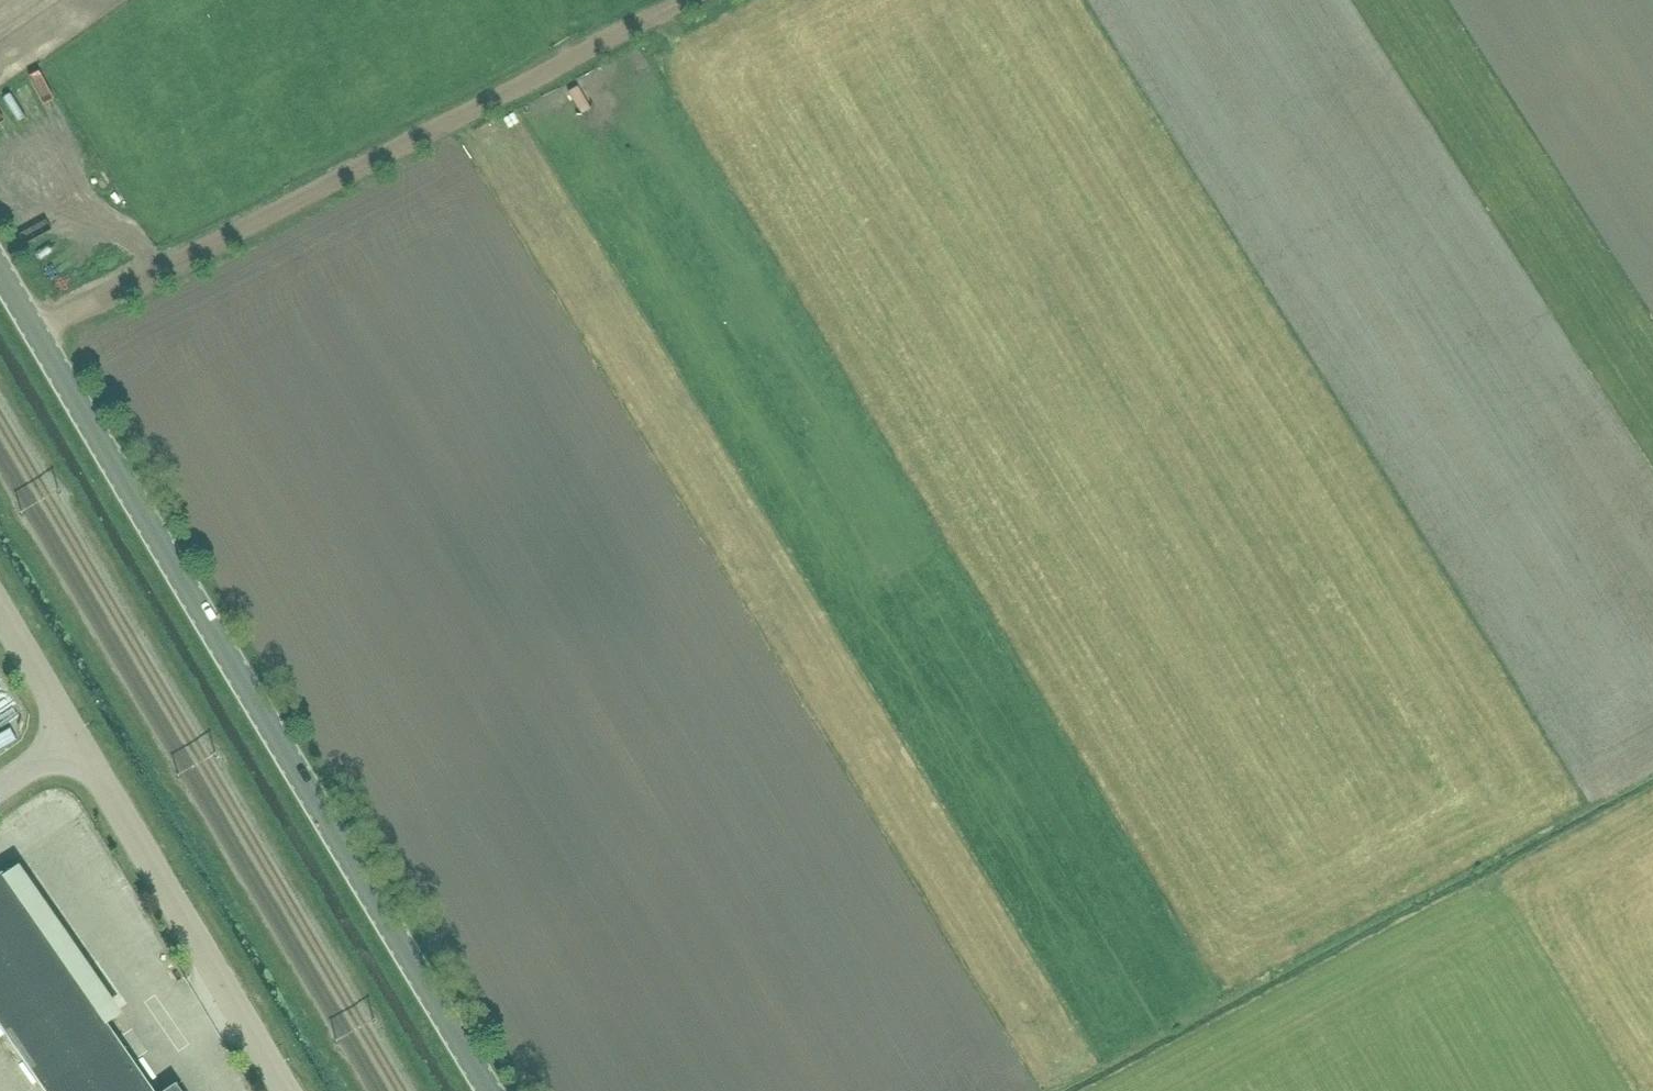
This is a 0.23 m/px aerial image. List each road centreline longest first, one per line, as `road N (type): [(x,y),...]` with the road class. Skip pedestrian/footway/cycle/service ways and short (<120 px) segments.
road 1 (tertiary): [(491,1090),(0,263)]
road 2 (track): [(40,330),(683,0)]
road 3 (unclassified): [(288,1090),(202,940),(67,740)]
road 4 (unclassified): [(67,740),(0,625)]

